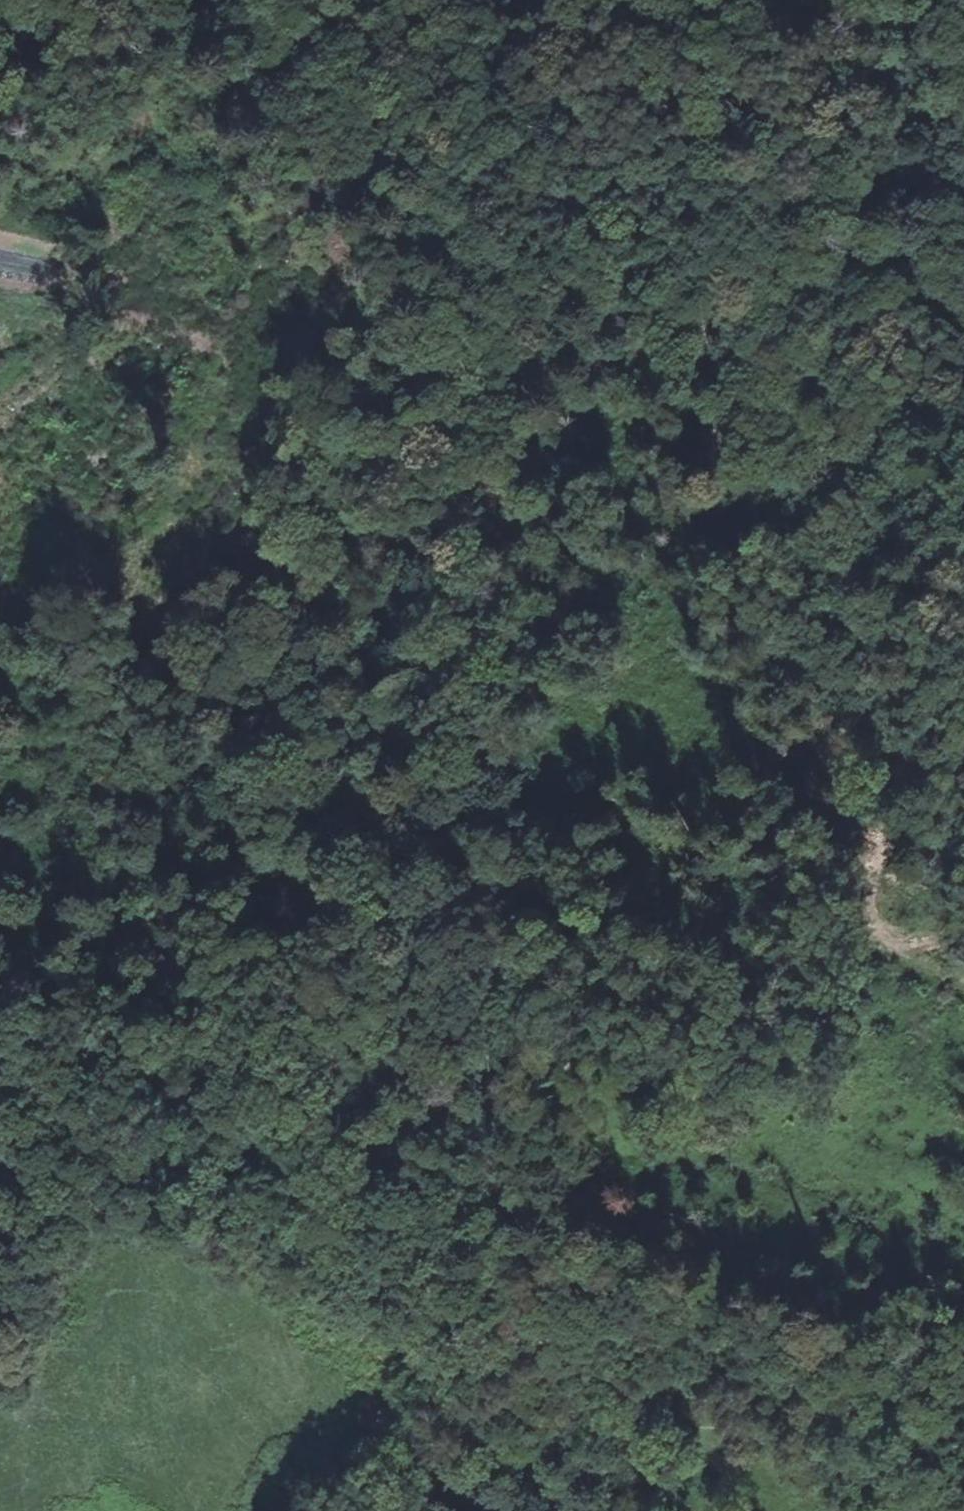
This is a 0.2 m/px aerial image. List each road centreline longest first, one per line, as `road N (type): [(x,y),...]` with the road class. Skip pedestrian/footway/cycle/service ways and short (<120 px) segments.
road 1 (track): [(0,1190),(70,1191),(475,1311),(637,1292),(811,1306),(963,1401)]
road 2 (unclassified): [(219,0),(0,80)]

